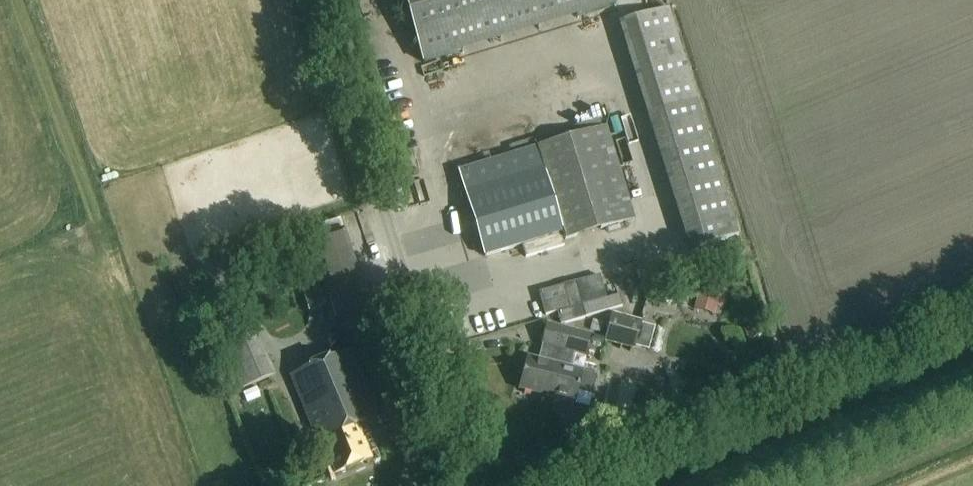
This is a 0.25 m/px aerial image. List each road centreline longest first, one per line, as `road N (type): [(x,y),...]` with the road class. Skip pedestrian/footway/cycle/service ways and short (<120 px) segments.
road 1 (unclassified): [(472,485),(316,0)]
road 2 (unclassified): [(972,393),(751,485)]

